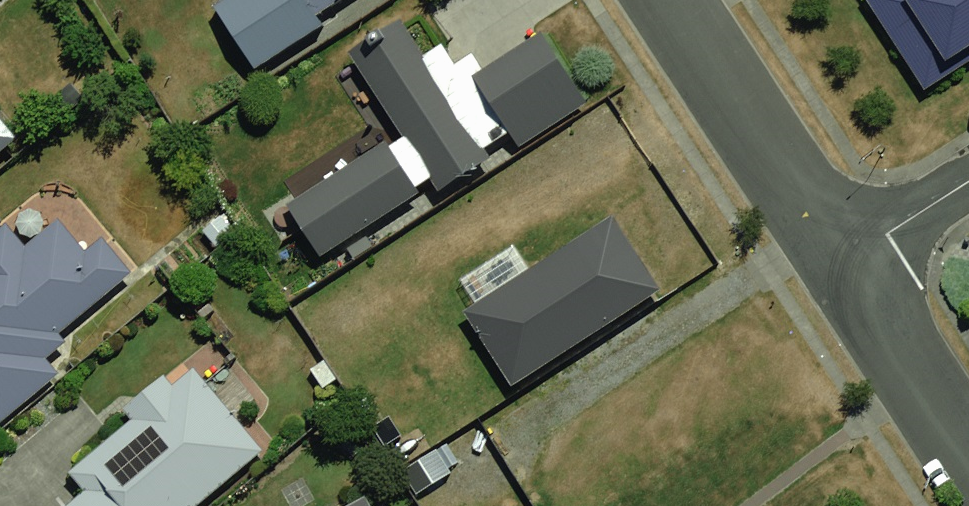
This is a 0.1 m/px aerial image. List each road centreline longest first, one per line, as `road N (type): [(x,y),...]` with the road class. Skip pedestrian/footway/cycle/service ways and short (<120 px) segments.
road 1 (residential): [(670,0),(843,260)]
road 2 (residential): [(843,260),(968,460)]
road 3 (residential): [(843,260),(968,181)]

